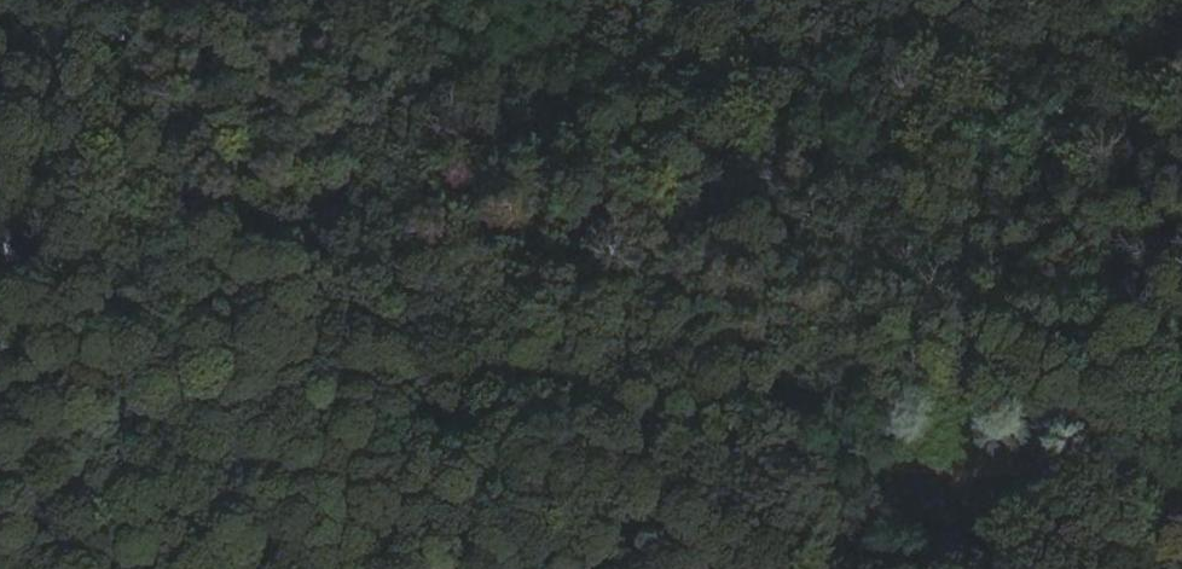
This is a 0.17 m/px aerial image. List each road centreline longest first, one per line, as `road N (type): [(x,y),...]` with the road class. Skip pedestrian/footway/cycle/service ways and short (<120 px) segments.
road 1 (track): [(1181,482),(970,474),(701,399),(443,351),(233,154),(74,43),(0,24)]
road 2 (track): [(1175,0),(1155,82),(1116,131),(1077,155),(864,163),(704,147),(532,91),(473,57),(443,0)]
road 3 (track): [(1181,318),(841,568)]

